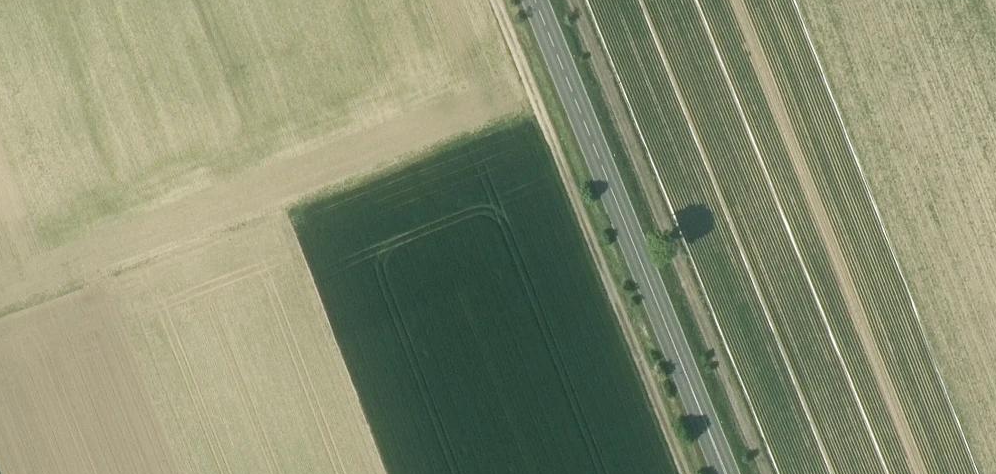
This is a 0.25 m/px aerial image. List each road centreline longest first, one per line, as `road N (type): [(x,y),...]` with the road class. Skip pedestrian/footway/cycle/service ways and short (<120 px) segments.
road 1 (track): [(573,0),(765,473)]
road 2 (tertiary): [(723,473),(534,0)]
road 3 (track): [(496,0),(682,473)]

